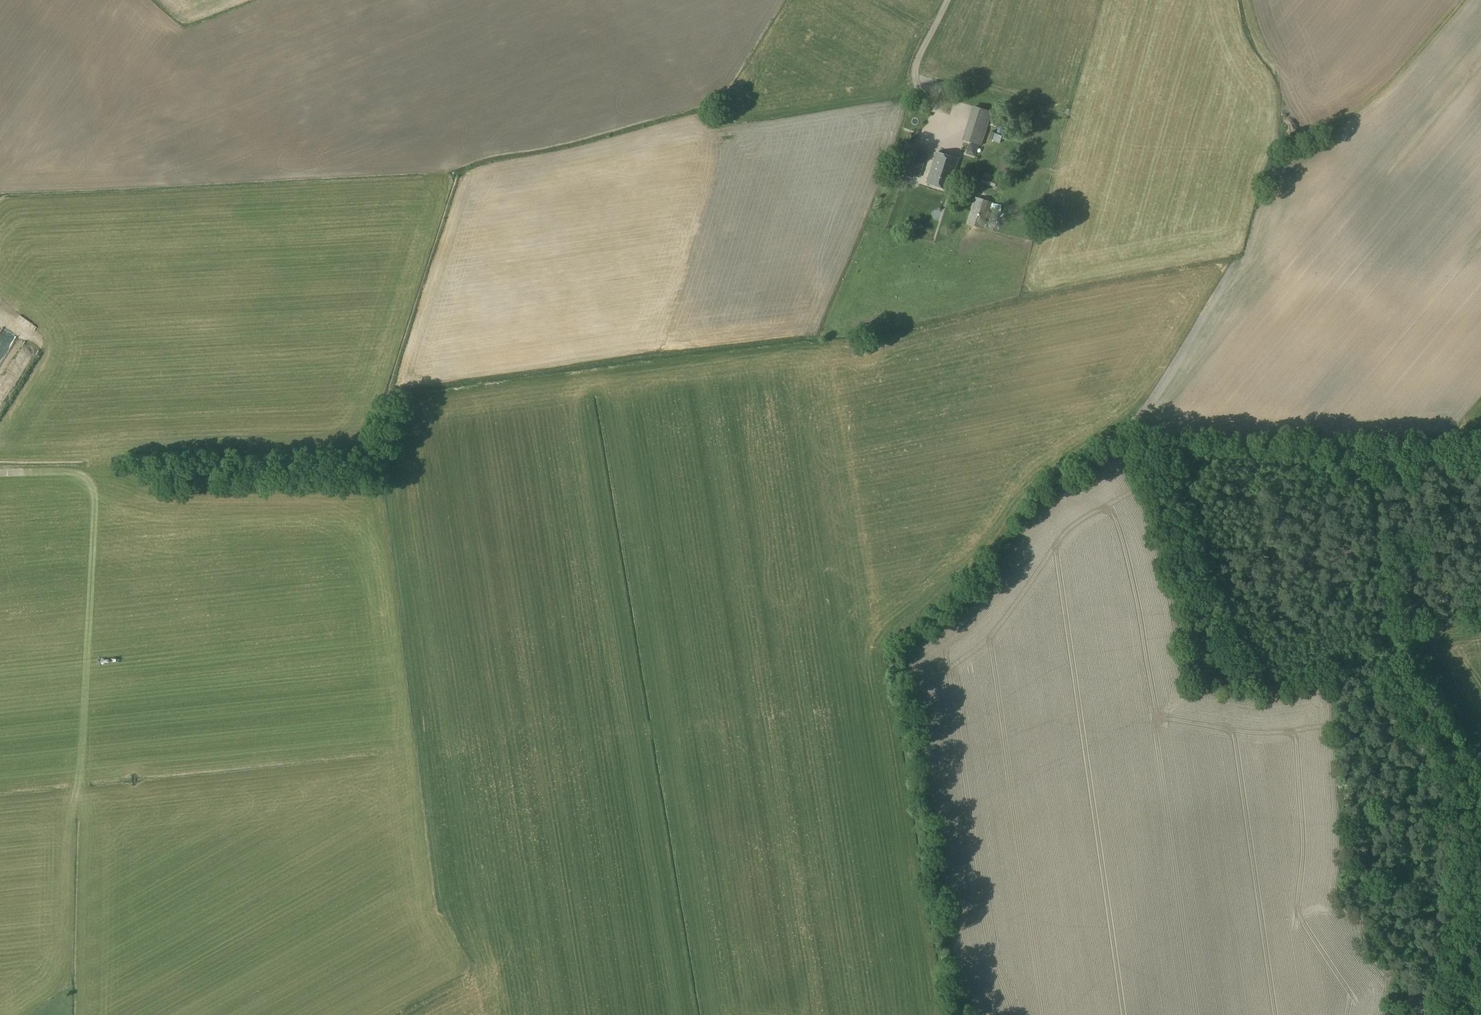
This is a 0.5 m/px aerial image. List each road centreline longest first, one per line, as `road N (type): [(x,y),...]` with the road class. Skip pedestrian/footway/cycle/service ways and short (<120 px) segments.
road 1 (track): [(1266,145),(1295,140),(1383,94),(1463,0)]

